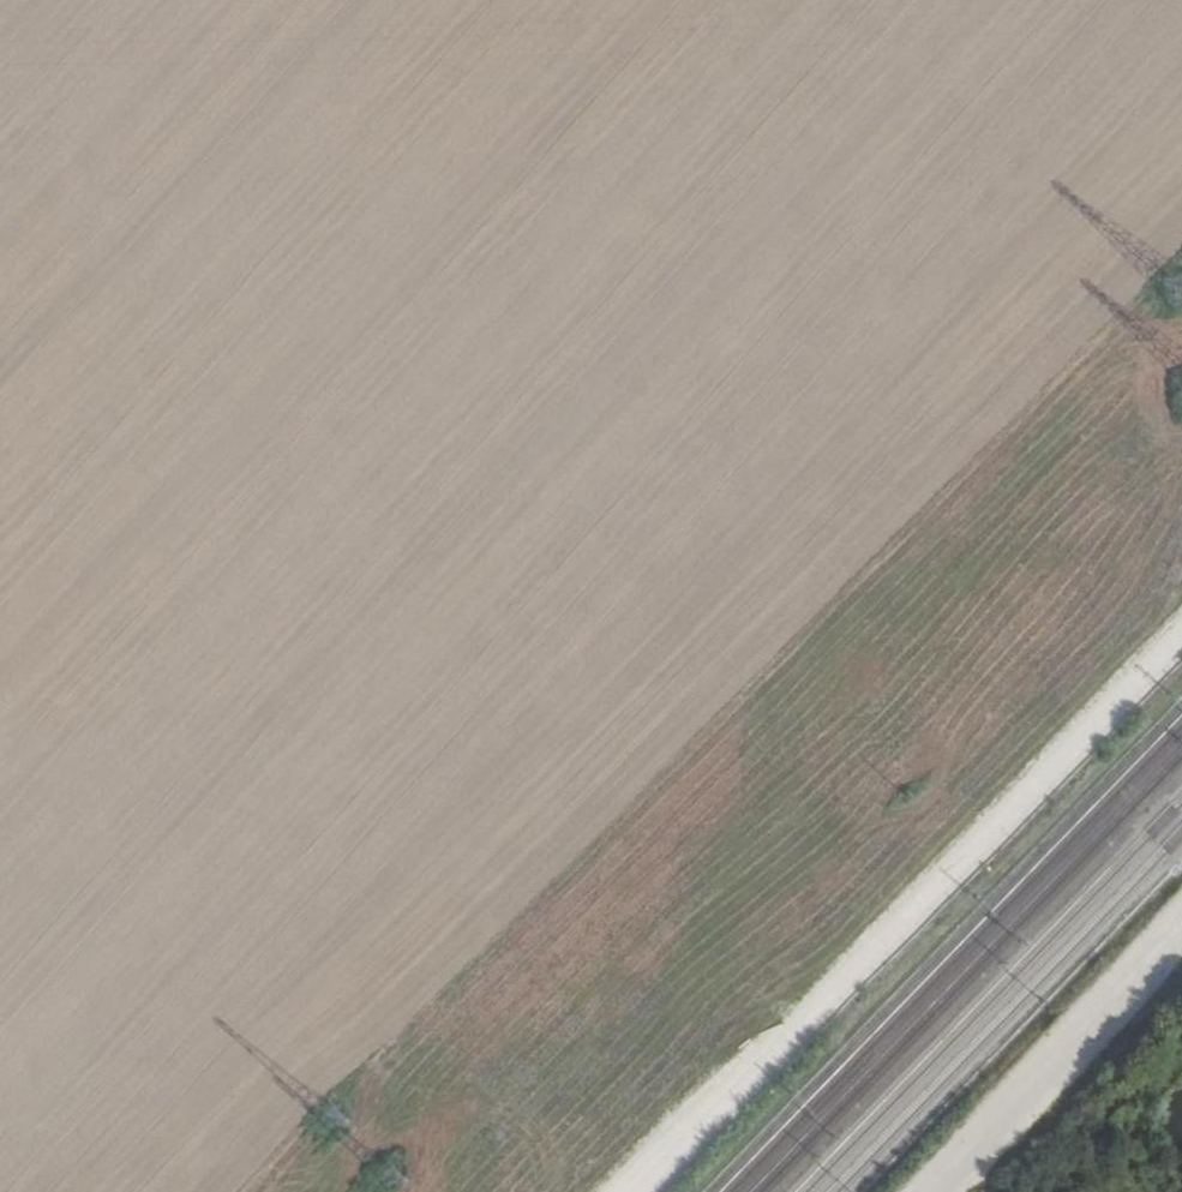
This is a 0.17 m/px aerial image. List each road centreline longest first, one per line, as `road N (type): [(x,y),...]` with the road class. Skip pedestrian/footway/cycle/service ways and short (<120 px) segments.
road 1 (unclassified): [(1181,644),(788,1044),(733,1085),(629,1191)]
road 2 (track): [(1181,914),(917,1191)]

